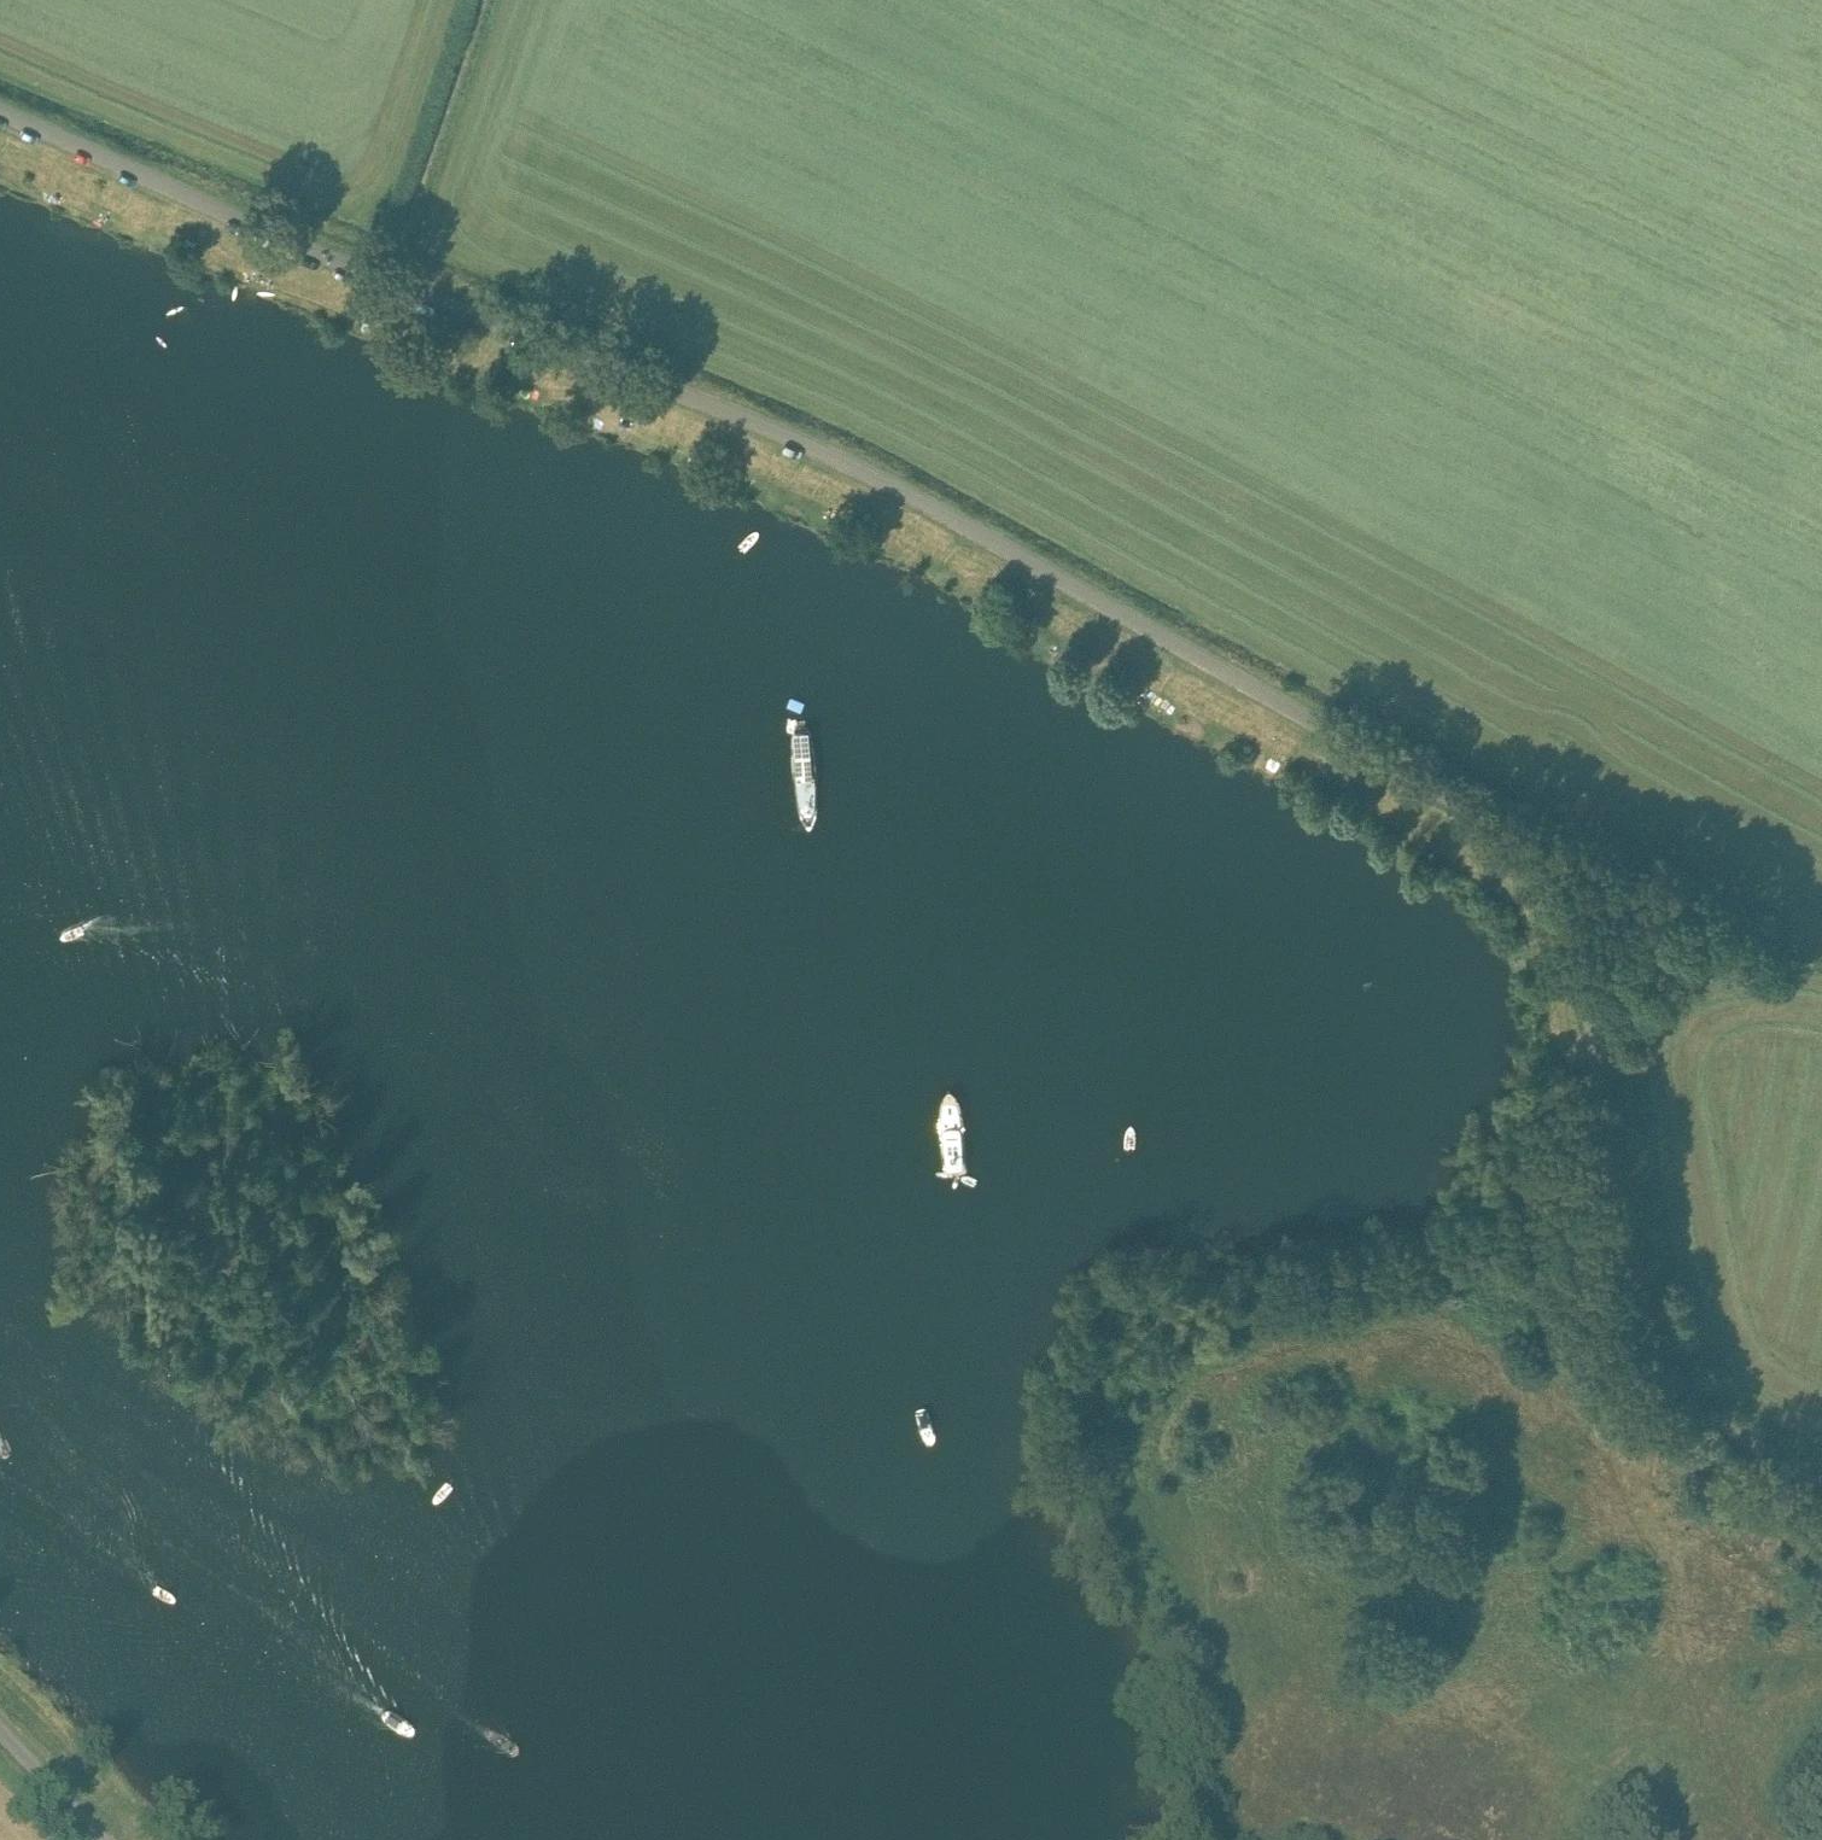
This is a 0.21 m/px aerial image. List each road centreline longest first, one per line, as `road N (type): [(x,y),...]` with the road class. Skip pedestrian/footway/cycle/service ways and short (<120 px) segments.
road 1 (unclassified): [(1821,1477),(1709,1414),(1652,1334),(1632,1270),(1595,992),(1568,909),(1528,842),(1472,795),(893,480),(382,279),(0,107)]
road 2 (track): [(382,279),(480,0)]
road 3 (unclassified): [(102,1839),(0,1732)]

